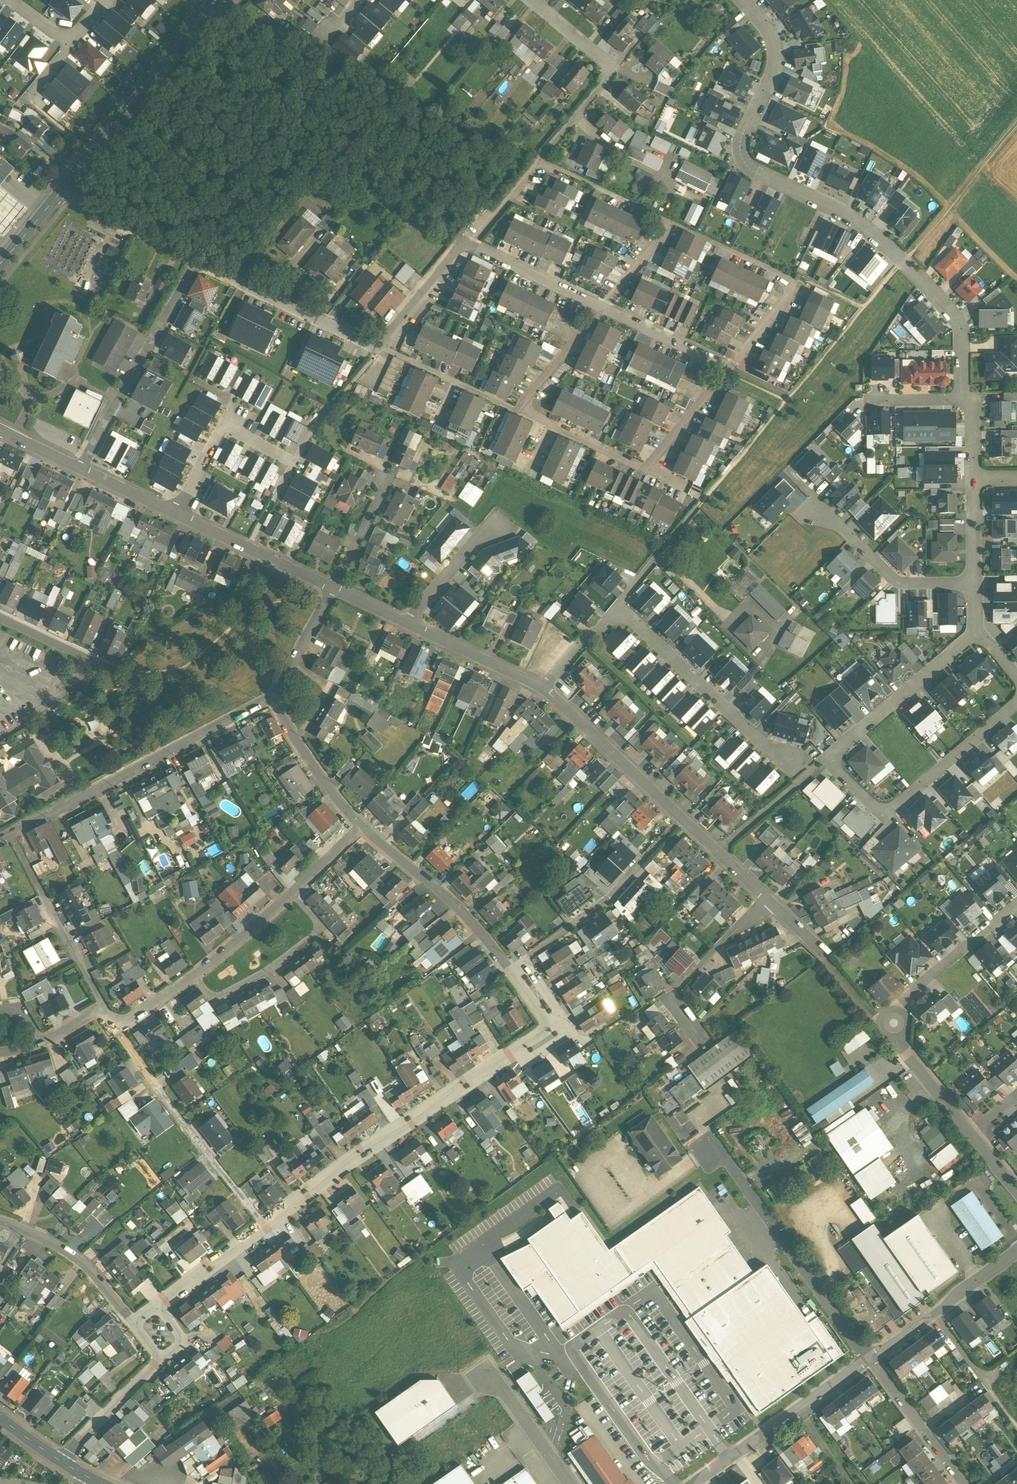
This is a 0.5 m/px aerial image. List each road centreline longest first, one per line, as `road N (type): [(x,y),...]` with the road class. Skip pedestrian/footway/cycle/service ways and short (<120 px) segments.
road 1 (residential): [(741,0),(776,56),(741,160),(845,219),(959,319),(963,397)]
road 2 (residential): [(977,631),(829,757),(882,815),(1016,704)]
road 3 (residential): [(509,969),(548,1026),(265,1225)]
road 4 (residential): [(546,691),(764,897)]
road 5 (residential): [(9,834),(271,697)]
road 6 (residential): [(870,1358),(714,1145)]
road 7 (tertiary): [(58,195),(220,0)]
road 8 (residential): [(671,224),(798,283),(730,367)]
road 9 (residential): [(116,1029),(265,1225)]
road 10 (residential): [(80,469),(198,260)]
road 11 (residential): [(618,605),(785,762)]
road 12 (residential): [(540,160),(615,66),(533,0)]
road 13 (residential): [(870,1358),(694,1483)]
road 14 (residential): [(195,976),(214,1001),(275,971),(324,929),(292,892)]
road 15 (residential): [(360,827),(461,911),(509,969)]
road 16 (residential): [(198,260),(381,348)]
road 17 (residential): [(102,1006),(9,834)]
road 18 (residential): [(764,897),(665,1000),(697,1038)]
road 19 (residential): [(174,514),(223,424),(292,462)]
road 20 (residential): [(975,586),(893,578),(822,515)]
road 21 (residential): [(894,1023),(902,1001),(1016,902)]
road 22 (residential): [(134,1323),(80,1260),(0,1221)]
road 23 (track): [(902,265),(1016,138)]
road 24 (residential): [(638,863),(596,907),(509,969)]
road 25 (residential): [(271,697),(360,827)]
road 26 (residential): [(964,1483),(870,1358)]
road 27 (residential): [(58,195),(198,260)]
road 28 (residential): [(519,410),(381,348)]
road 29 (residential): [(412,625),(546,691)]
road 30 (residential): [(468,245),(602,310)]
road 31 (residential): [(540,160),(671,224)]
road 32 (residential): [(59,1460),(159,1358)]
road 33 (residential): [(646,470),(519,410)]
road 34 (residential): [(602,310),(730,367)]
road 35 (residential): [(894,1023),(907,1057),(970,1134)]
road 36 (residential): [(265,1225),(157,1307)]
road 37 (residential): [(381,348),(468,245)]
road 38 (residential): [(730,367),(646,470)]
road 39 (residential): [(412,625),(492,522)]
road 40 (residential): [(519,410),(602,310)]
road 41 (residential): [(292,892),(195,976)]
road 42 (residential): [(271,697),(332,588)]
road 43 (residential): [(13,0),(71,41),(105,0)]

